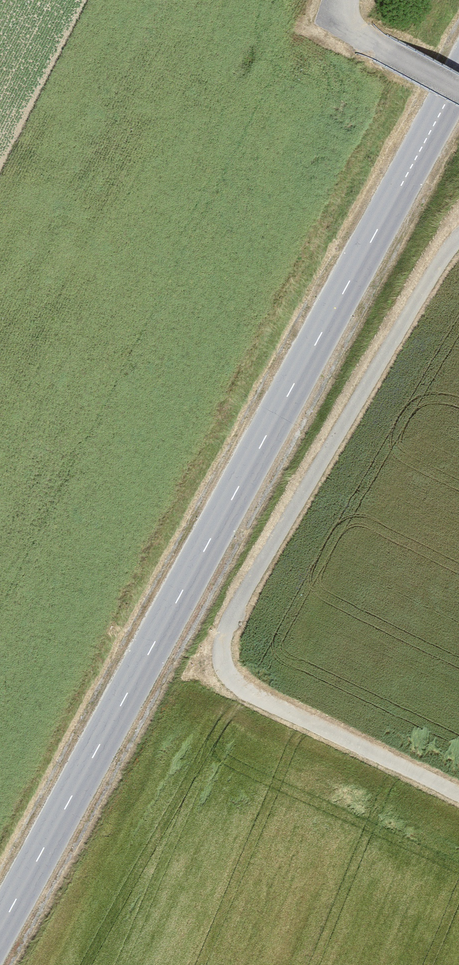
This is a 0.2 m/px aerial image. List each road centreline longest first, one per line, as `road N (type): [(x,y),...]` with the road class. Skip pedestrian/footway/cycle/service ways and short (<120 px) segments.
road 1 (secondary): [(0,945),(458,81)]
road 2 (track): [(458,795),(242,689),(223,642),(232,614),(458,237)]
road 3 (track): [(458,89),(360,33),(347,0)]

